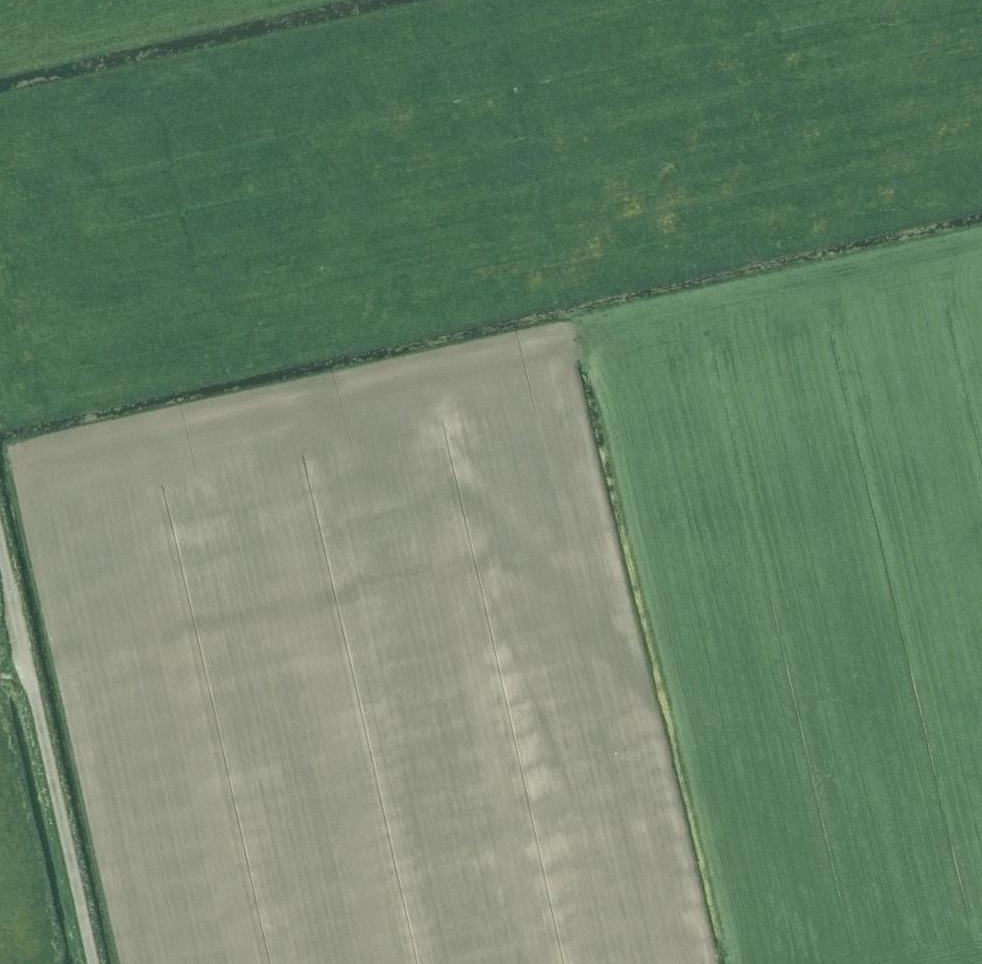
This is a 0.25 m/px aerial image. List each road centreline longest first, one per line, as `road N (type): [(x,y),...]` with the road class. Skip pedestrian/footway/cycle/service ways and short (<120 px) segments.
road 1 (unclassified): [(92,963),(0,546)]

